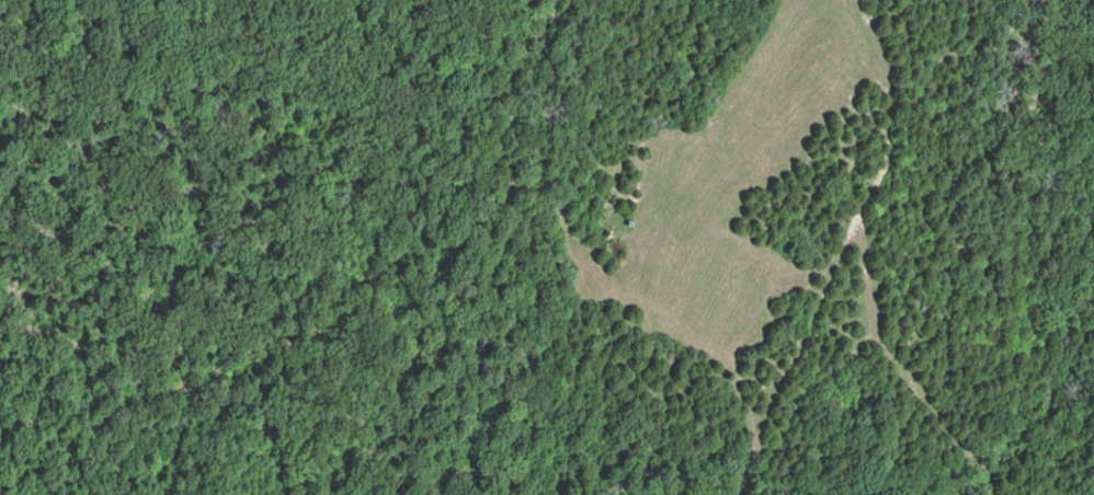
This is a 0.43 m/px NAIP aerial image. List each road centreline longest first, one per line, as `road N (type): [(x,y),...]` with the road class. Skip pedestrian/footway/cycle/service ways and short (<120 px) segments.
road 1 (residential): [(705,494),(734,449),(764,348),(864,128),(864,51),(836,0)]

